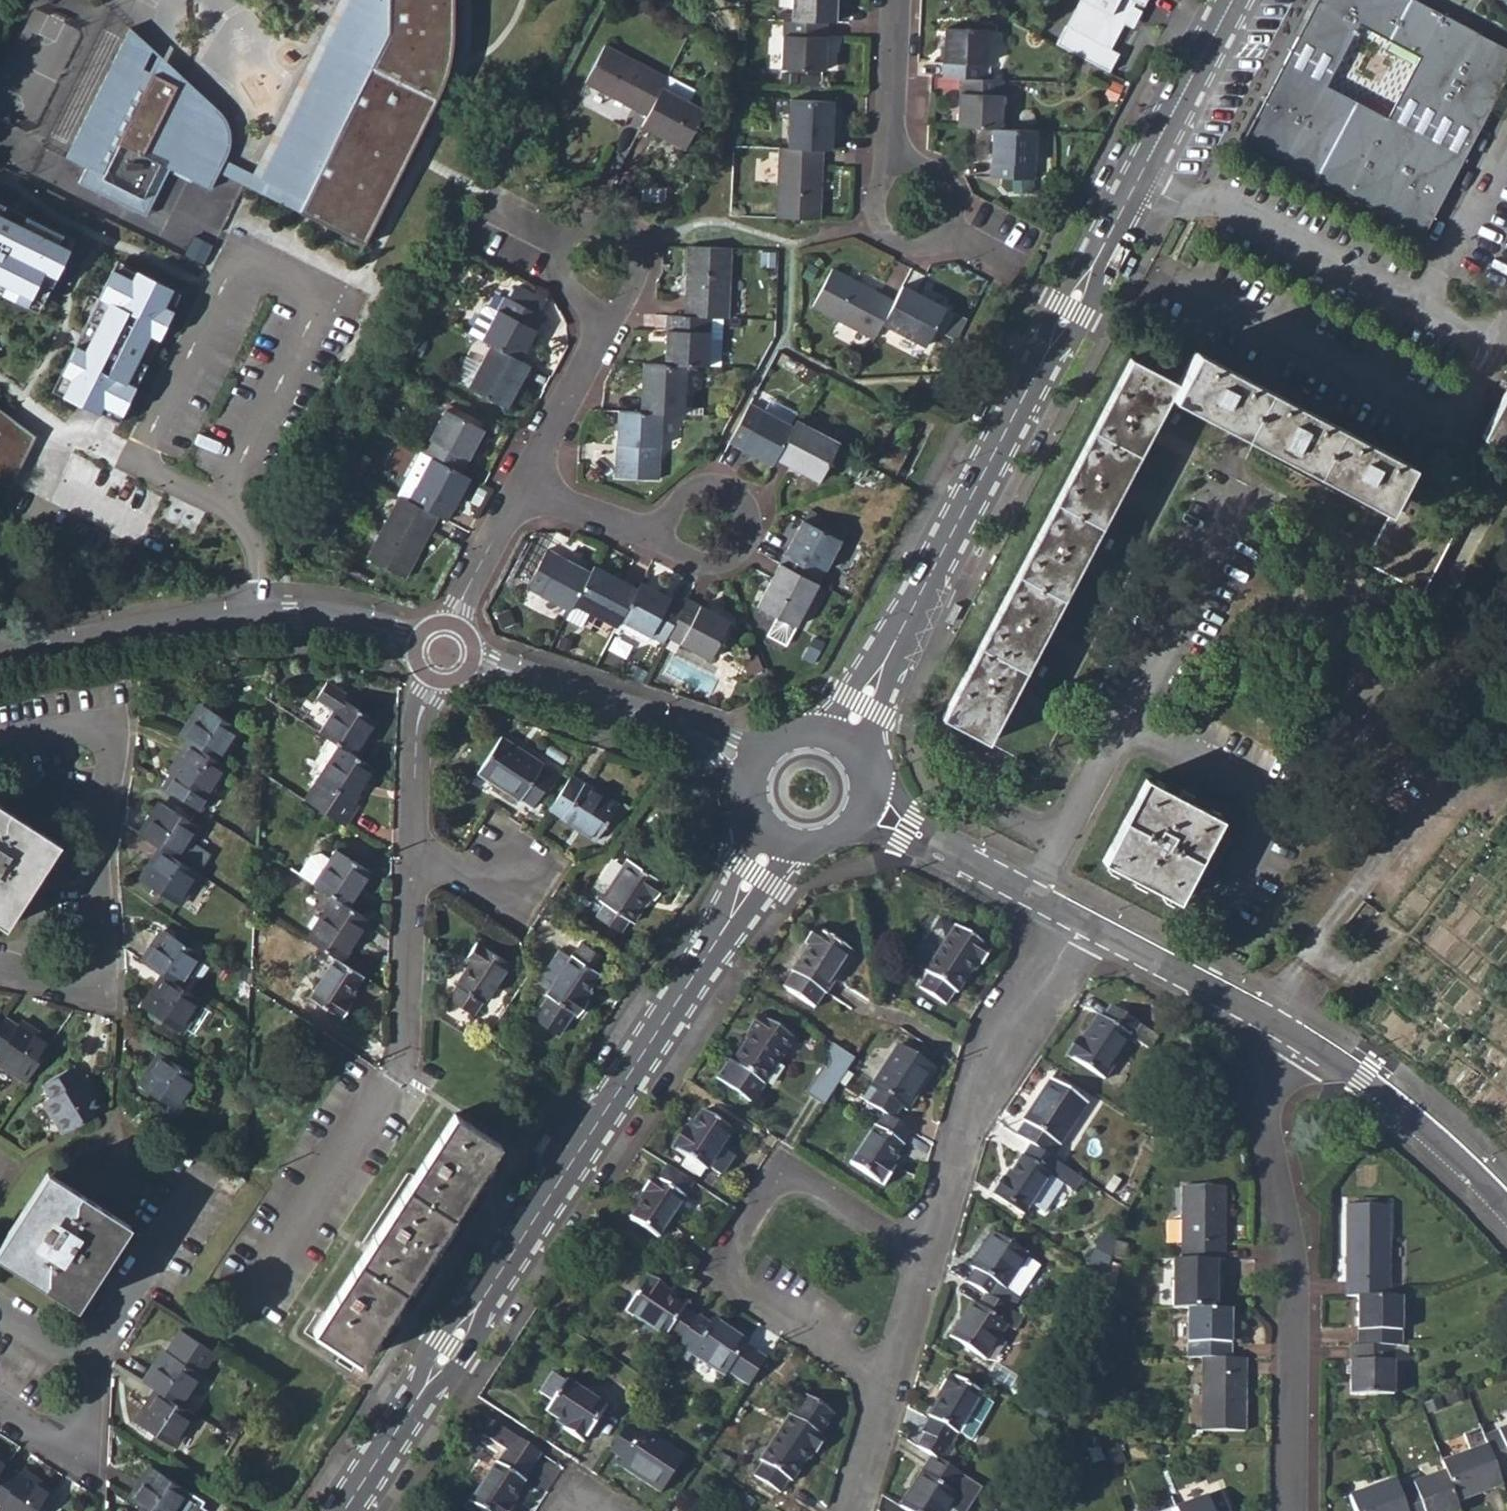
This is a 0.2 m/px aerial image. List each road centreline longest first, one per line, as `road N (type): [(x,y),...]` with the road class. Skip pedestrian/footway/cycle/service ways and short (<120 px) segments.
road 1 (tertiary): [(1230,0),(842,749)]
road 2 (tertiary): [(788,835),(345,1510)]
road 3 (residential): [(1294,1510),(1293,1284),(1259,1087),(1285,1032)]
road 4 (residential): [(410,859),(398,1074),(257,1293)]
road 5 (residential): [(928,1257),(805,1184),(769,1189),(732,1248),(732,1286),(890,1388)]
road 6 (residential): [(444,653),(334,617),(258,612),(0,657)]
road 7 (residential): [(0,744),(91,730),(108,744),(92,852),(102,952),(95,977),(74,984),(0,965)]
road 8 (residential): [(1236,498),(1031,896)]
road 9 (residential): [(1081,922),(995,1060),(928,1257)]
road 10 (residential): [(763,764),(694,732),(444,653)]
road 11 (residential): [(1285,1032),(1403,1111),(1506,1209)]
road 12 (residential): [(647,531),(718,560),(746,543),(751,529),(739,494),(711,481),(685,491),(664,520)]
road 13 (residential): [(81,1365),(205,1169)]
road 14 (residential): [(1081,922),(1285,1032)]
road 15 (residential): [(444,653),(416,729),(410,859)]
road 16 (residential): [(857,805),(1031,896)]
road 17 (residential): [(600,334),(636,277),(630,232),(593,220),(575,225),(561,244)]
road 18 (residential): [(444,653),(458,609),(524,487)]
road 19 (residential): [(895,0),(888,144),(896,170)]
road 20 (residential): [(524,487),(600,334)]
road 21 (residential): [(0,1407),(35,1429),(66,1433),(85,1416),(94,1390),(81,1365)]
road 22 (residential): [(896,170),(875,196),(882,231),(917,245),(949,224)]
road 23 (residential): [(928,1257),(890,1388)]
road 24 (residential): [(524,487),(647,531)]
road 25 (residential): [(890,1388),(850,1510)]

